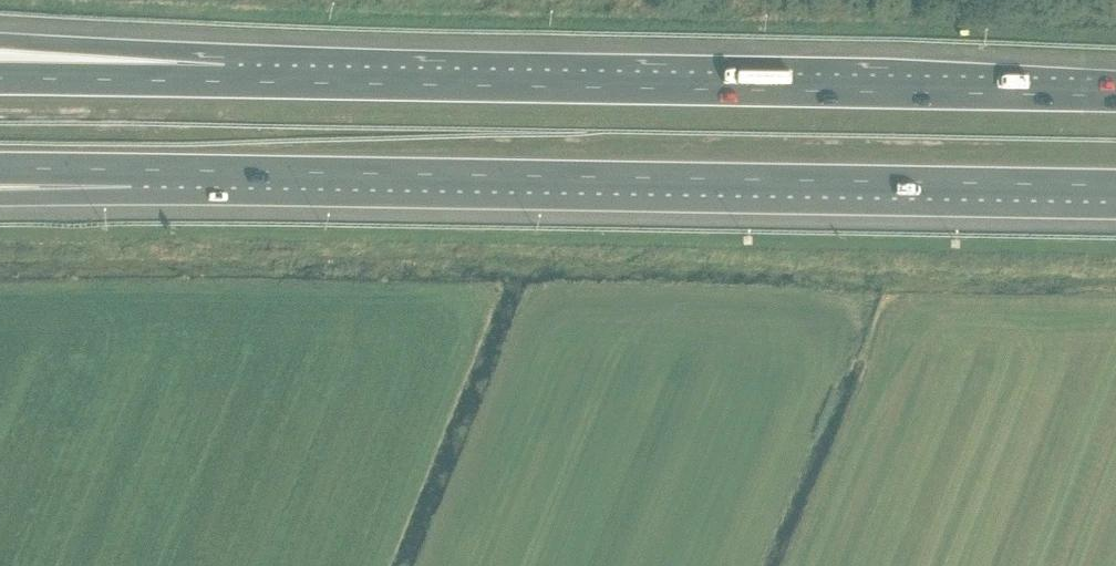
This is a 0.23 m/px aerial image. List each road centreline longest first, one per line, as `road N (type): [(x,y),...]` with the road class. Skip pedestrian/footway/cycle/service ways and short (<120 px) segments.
road 1 (motorway): [(131,170),(1115,185)]
road 2 (motorway): [(1115,95),(226,81)]
road 3 (motorway): [(226,81),(0,42)]
road 4 (motorway): [(226,81),(0,78)]
road 5 (motorway): [(0,189),(131,170)]
road 6 (motorway): [(0,168),(131,170)]

